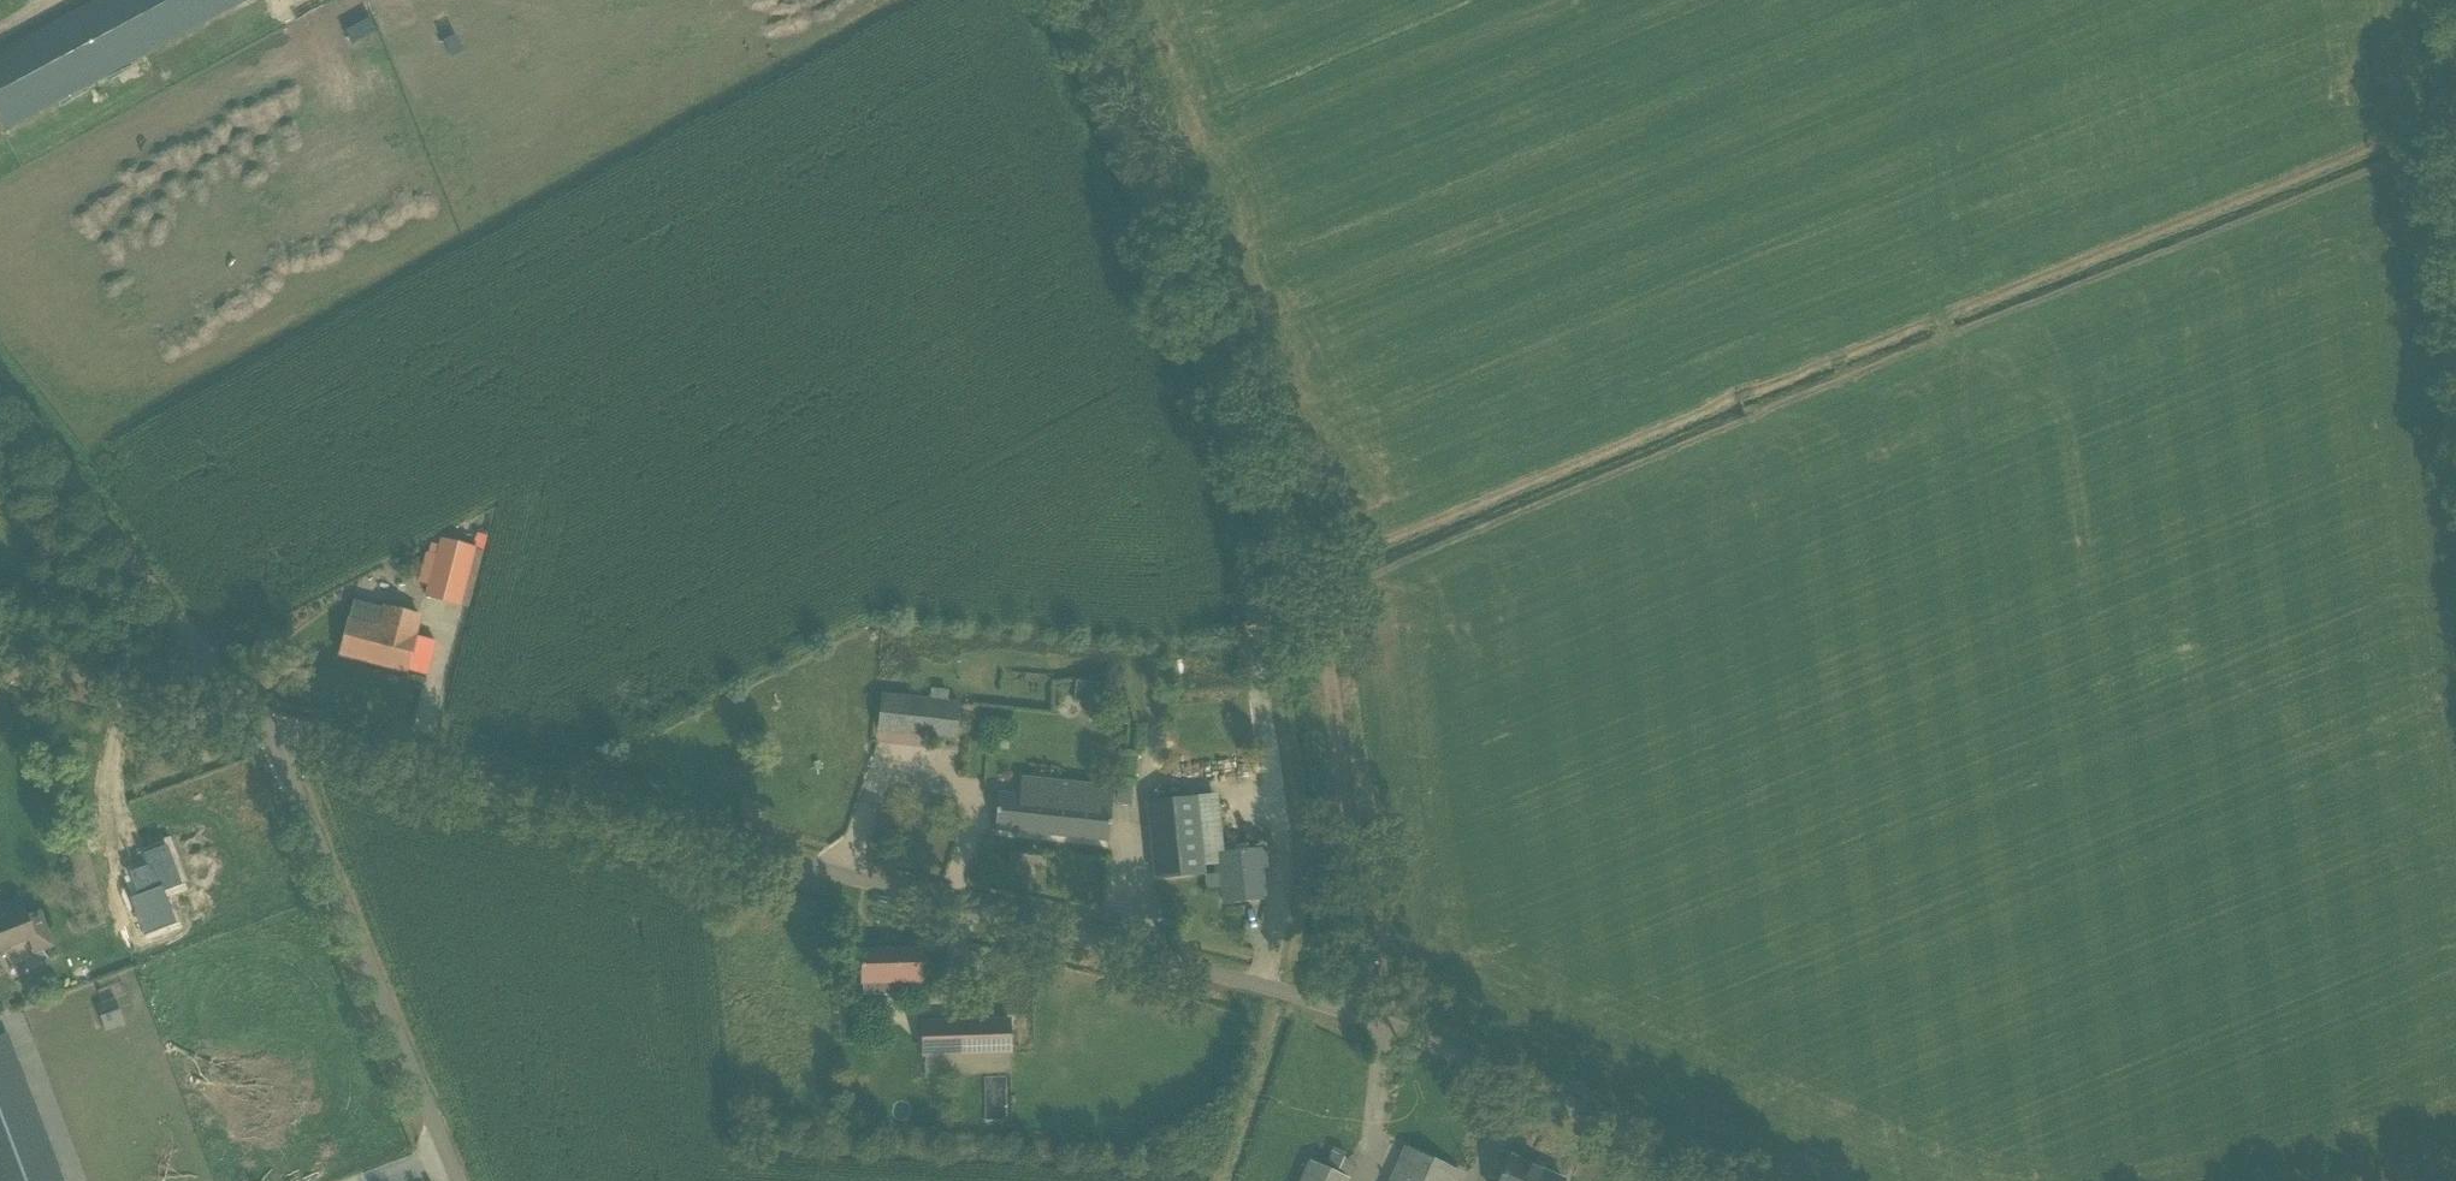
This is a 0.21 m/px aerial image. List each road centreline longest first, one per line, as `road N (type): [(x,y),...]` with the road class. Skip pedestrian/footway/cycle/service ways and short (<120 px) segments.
road 1 (unclassified): [(1754,1180),(1532,1080),(1359,1018),(252,714)]
road 2 (track): [(1079,0),(1260,432),(1299,552),(1325,651),(1346,794),(1359,1018)]
road 3 (unclassified): [(460,1180),(312,826),(252,714)]
road 4 (unclassified): [(252,714),(0,393)]
road 5 (unclassified): [(252,714),(0,647)]

